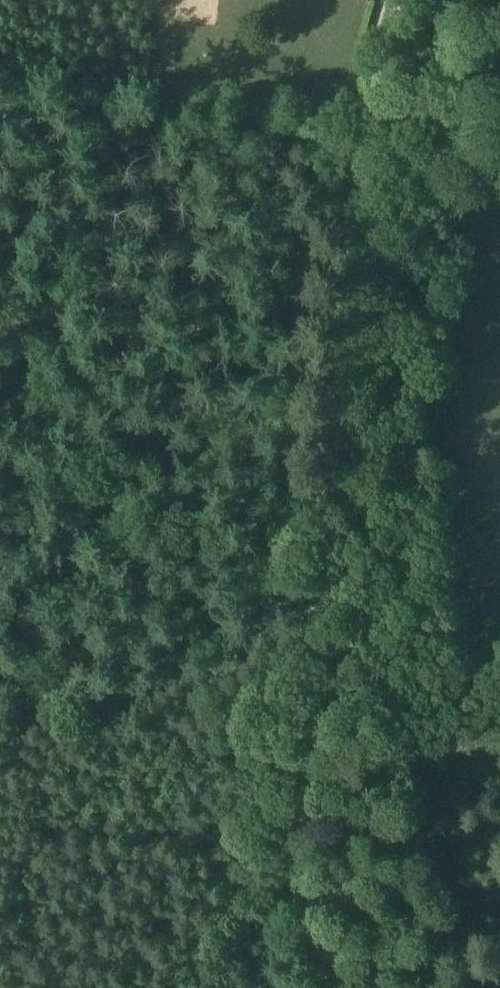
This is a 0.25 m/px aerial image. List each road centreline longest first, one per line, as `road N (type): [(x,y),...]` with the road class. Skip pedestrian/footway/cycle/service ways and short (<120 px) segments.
road 1 (track): [(320,714),(370,142),(405,0)]
road 2 (track): [(215,672),(185,611),(0,328)]
road 3 (track): [(355,987),(310,853),(320,714)]
road 4 (track): [(310,853),(295,853),(233,717)]

